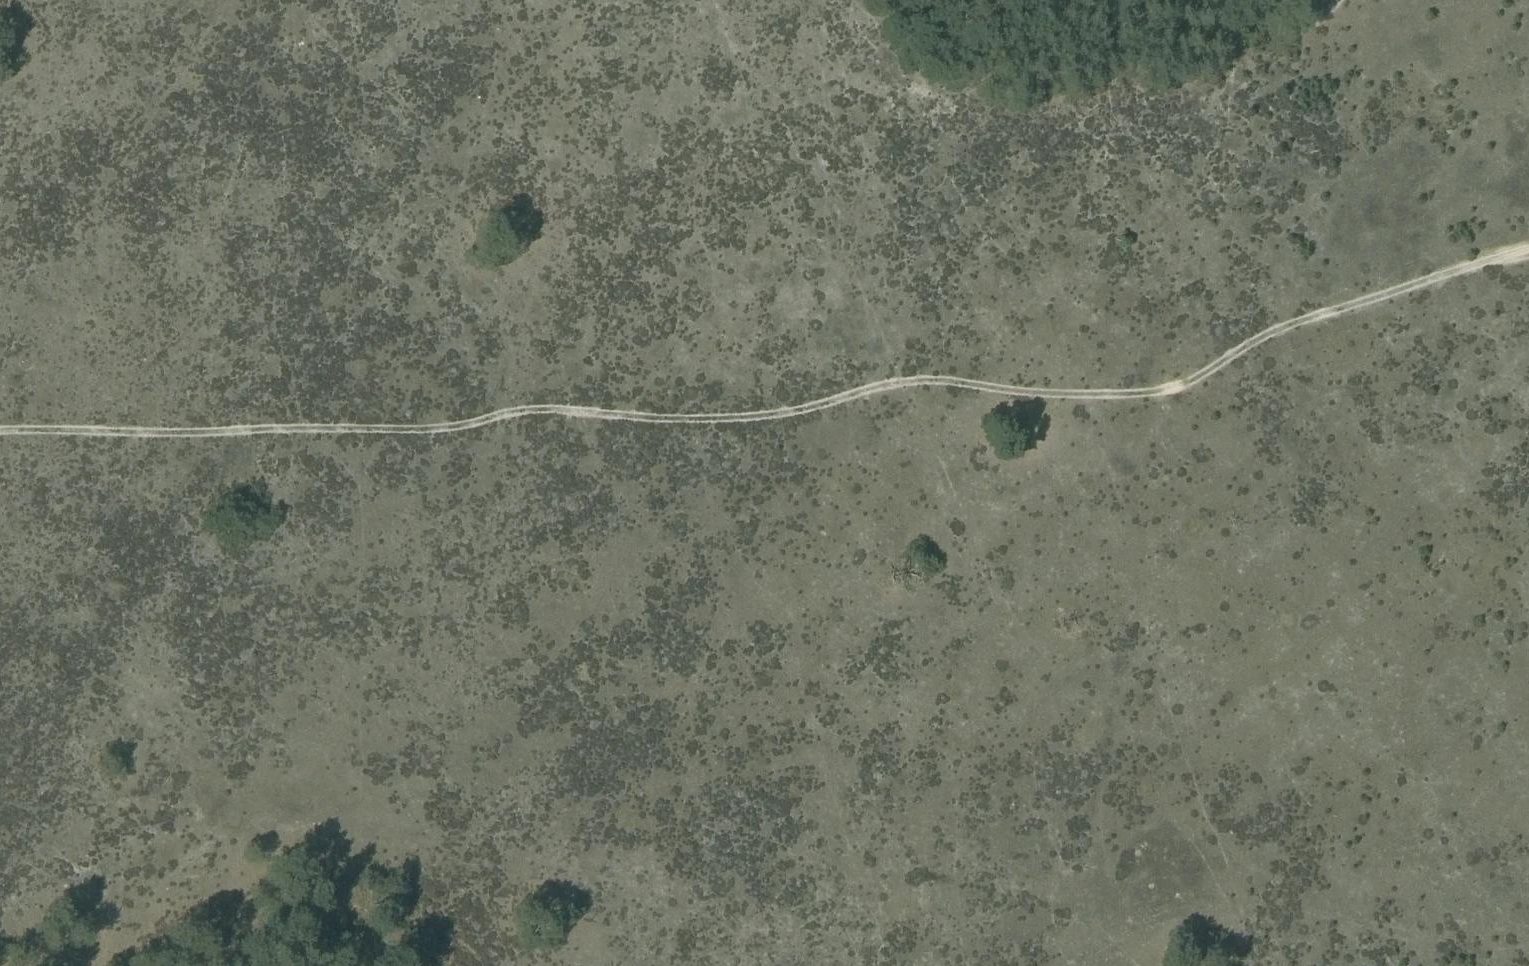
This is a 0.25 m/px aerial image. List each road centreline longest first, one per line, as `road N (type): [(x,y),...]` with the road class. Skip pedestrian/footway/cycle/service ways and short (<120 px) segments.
road 1 (track): [(0,434),(454,429),(529,408),(693,421),(787,414),(913,381),(1119,396),(1193,383),(1280,327),(1528,253)]
road 2 (track): [(1152,0),(1211,30),(1276,46),(1335,0)]

